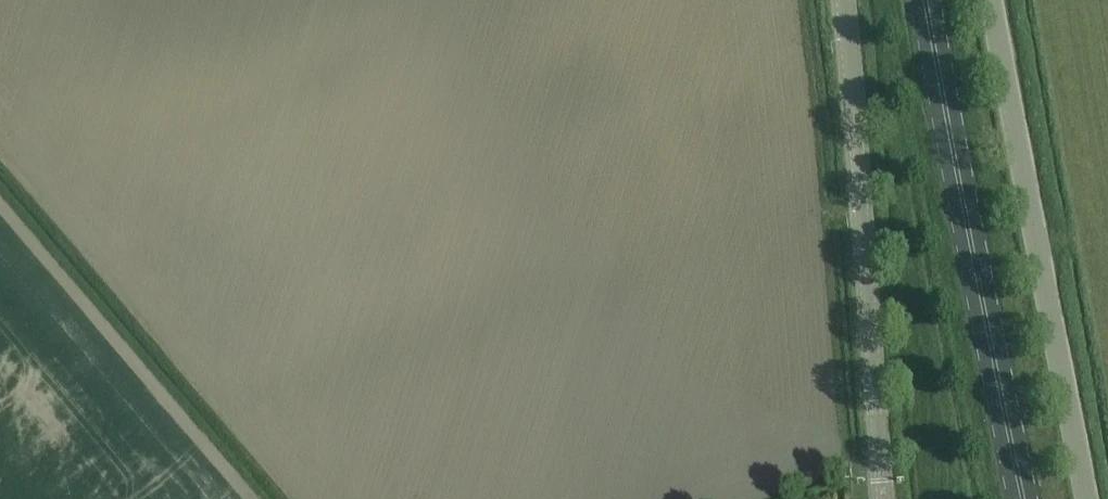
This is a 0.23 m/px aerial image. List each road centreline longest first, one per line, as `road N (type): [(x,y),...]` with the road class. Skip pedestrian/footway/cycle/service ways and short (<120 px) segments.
road 1 (primary): [(1024,498),(927,0)]
road 2 (unclassified): [(1086,498),(991,0)]
road 3 (unclassified): [(883,498),(844,0)]

